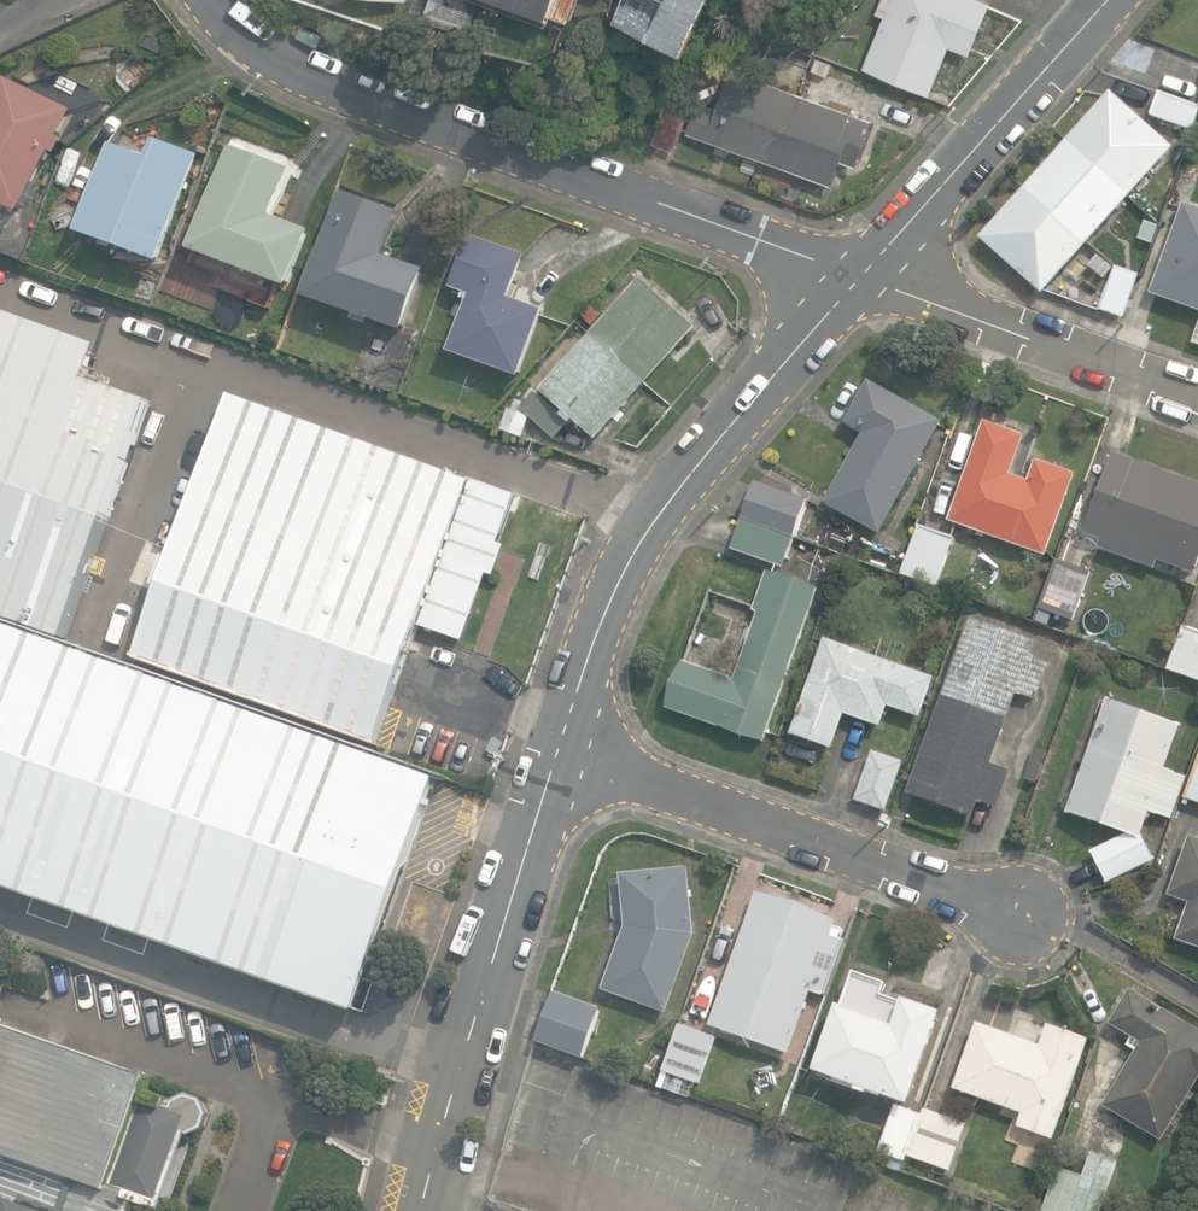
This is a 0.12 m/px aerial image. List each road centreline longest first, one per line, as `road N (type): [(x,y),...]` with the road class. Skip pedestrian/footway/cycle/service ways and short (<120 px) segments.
road 1 (residential): [(861,277),(305,74),(237,33),(210,0)]
road 2 (tertiary): [(558,754),(597,633),(651,527),(861,277)]
road 3 (unclassified): [(558,754),(1032,905)]
road 4 (tertiary): [(422,1210),(558,754)]
road 5 (tertiary): [(861,277),(1112,0)]
road 6 (residential): [(1197,396),(861,277)]

